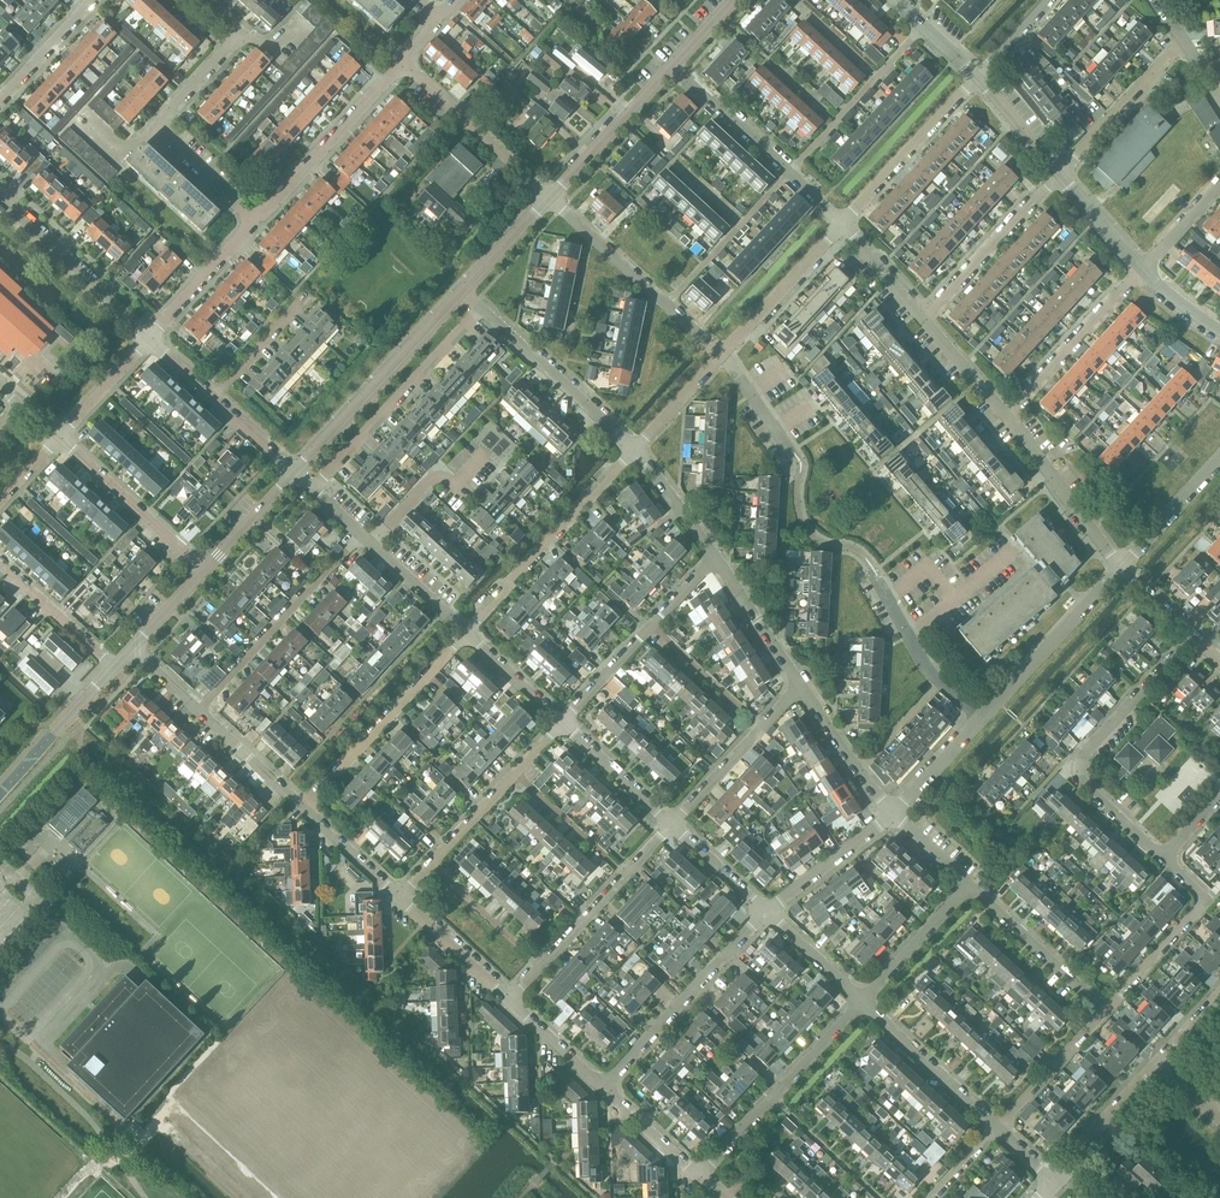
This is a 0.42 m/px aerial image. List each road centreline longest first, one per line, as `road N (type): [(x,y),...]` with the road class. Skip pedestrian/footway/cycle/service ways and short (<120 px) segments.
road 1 (residential): [(254,219),(154,128),(241,34),(205,0)]
road 2 (residential): [(1193,636),(1079,764),(1083,782),(1163,858)]
road 3 (residential): [(465,632),(634,450)]
road 4 (residential): [(481,310),(311,491)]
road 5 (tertiary): [(296,473),(463,294)]
road 6 (residential): [(602,1087),(765,911)]
road 7 (residential): [(304,808),(465,632)]
road 8 (residential): [(199,711),(360,537)]
road 9 (residential): [(673,67),(842,224)]
road 10 (residential): [(720,355),(550,200)]
road 11 (residential): [(254,219),(402,63)]
road 12 (residential): [(634,450),(481,310)]
road 13 (residential): [(981,719),(1123,568)]
road 14 (residential): [(1104,1011),(1203,899),(1163,858)]
road 15 (residential): [(842,224),(979,76)]
road 16 (residential): [(550,200),(402,63)]
road 17 (residential): [(148,338),(0,202)]
road 18 (residential): [(1144,269),(1007,416)]
road 19 (residential): [(1056,172),(922,321)]
road 20 (residential): [(204,572),(60,437)]
road 21 (residential): [(1007,416),(1123,568)]
road 22 (residential): [(1104,1011),(969,884)]
road 23 (residential): [(1056,172),(1183,42)]
road 24 (tertiary): [(550,200),(673,67)]
road 25 (residential): [(995,1127),(864,1003)]
road 26 (residential): [(720,355),(842,224)]
road 27 (tertiary): [(0,791),(113,668)]
road 28 (residential): [(1048,1183),(1164,1064)]
road 29 (residential): [(369,544),(438,479),(451,490),(483,452)]
road 30 (residential): [(765,911),(893,813)]
road 31 (residential): [(148,338),(254,219)]
road 32 (residential): [(995,1127),(1104,1011)]
road 33 (residential): [(864,1003),(969,884)]
road 34 (residential): [(893,813),(799,687)]
road 35 (residential): [(113,668),(0,562)]
road 36 (residential): [(799,687),(717,557)]
road 37 (residential): [(511,999),(399,896)]
road 38 (residential): [(542,965),(430,863)]
road 39 (residential): [(515,772),(625,874)]
road 40 (residential): [(670,824),(561,722)]
road 41 (residential): [(651,625),(761,725)]
road 42 (residential): [(1123,568),(1219,461)]
road 43 (residential): [(304,808),(199,711)]
road 44 (residential): [(0,100),(92,0)]
road 45 (residential): [(717,557),(634,450)]
road 46 (residential): [(864,1003),(765,911)]
road 47 (tertiary): [(204,572),(296,473)]
road 48 (residential): [(670,824),(761,725)]
road 49 (residential): [(1012,551),(909,636)]
road 50 (residential): [(213,399),(300,299)]
road 51 (residential): [(60,437),(148,338)]
road 52 (residential): [(561,722),(651,625)]
road 53 (residential): [(698,1178),(602,1087)]
road 54 (residential): [(772,1098),(864,1003)]
road 55 (residential): [(561,722),(465,632)]
road 56 (tertiary): [(1144,269),(1056,172)]
road 57 (residential): [(465,632),(369,544)]
road 58 (residential): [(399,896),(304,808)]
road 59 (residential): [(765,911),(670,824)]
road 60 (residential): [(893,813),(981,719)]
road 61 (residential): [(634,450),(720,355)]
road 62 (tertiary): [(463,294),(550,200)]
road 63 (residential): [(922,321),(1007,416)]
road 64 (residential): [(602,1087),(511,999)]
road 65 (residential): [(842,224),(922,321)]
road 66 (residential): [(793,456),(720,355)]
road 67 (residential): [(430,863),(515,772)]
road 68 (residential): [(542,965),(625,874)]
road 69 (tertiary): [(1056,172),(979,76)]
road 70 (residential): [(878,1197),(789,1114)]

